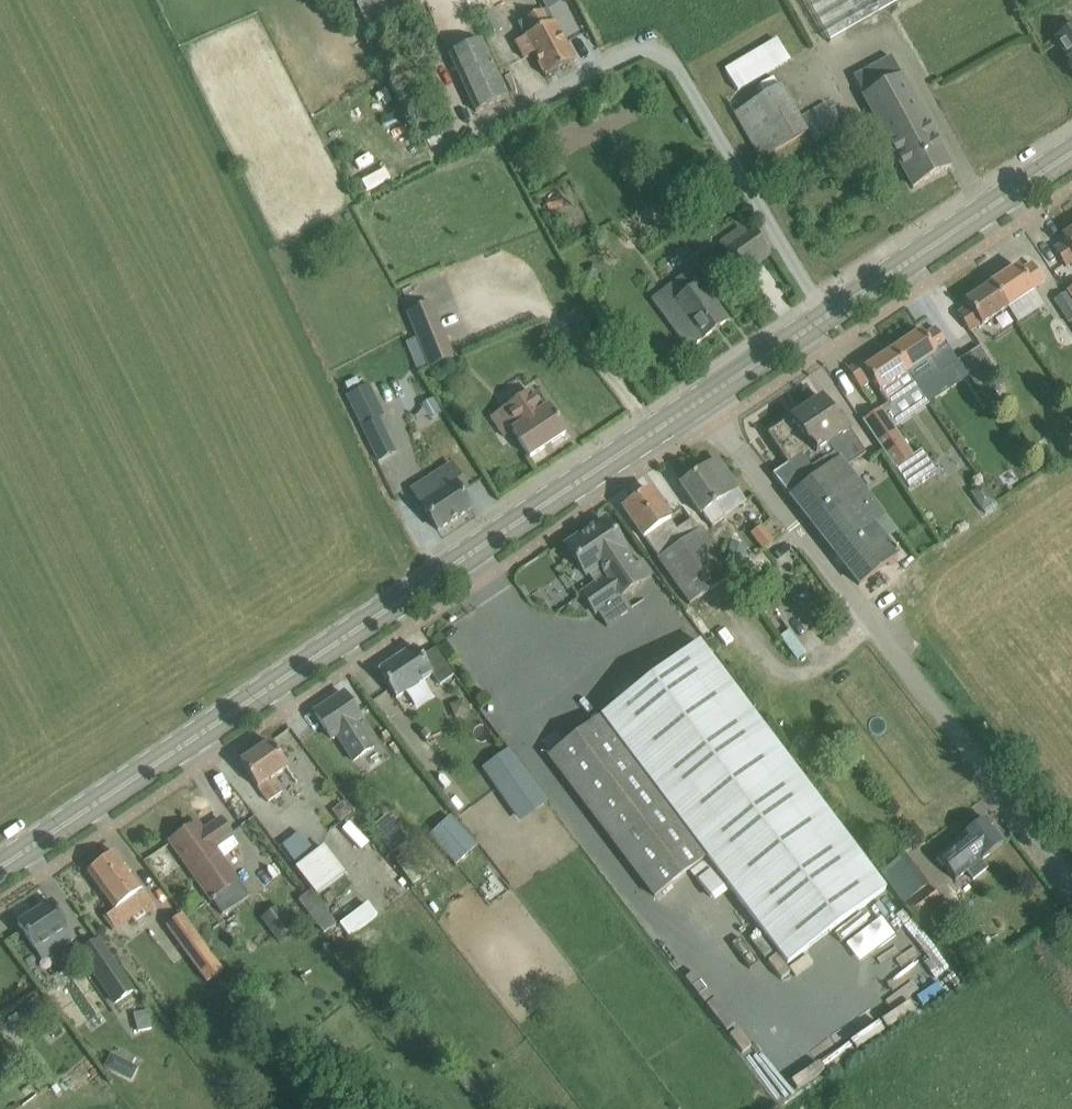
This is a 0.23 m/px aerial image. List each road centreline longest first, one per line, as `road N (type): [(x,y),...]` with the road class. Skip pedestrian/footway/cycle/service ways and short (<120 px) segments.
road 1 (secondary): [(0,867),(696,401)]
road 2 (unclassified): [(1071,880),(696,401)]
road 3 (unclassified): [(823,317),(672,79),(647,54),(617,55),(423,140)]
road 4 (secondary): [(823,317),(1071,150)]
road 5 (secondary): [(696,401),(823,317)]

